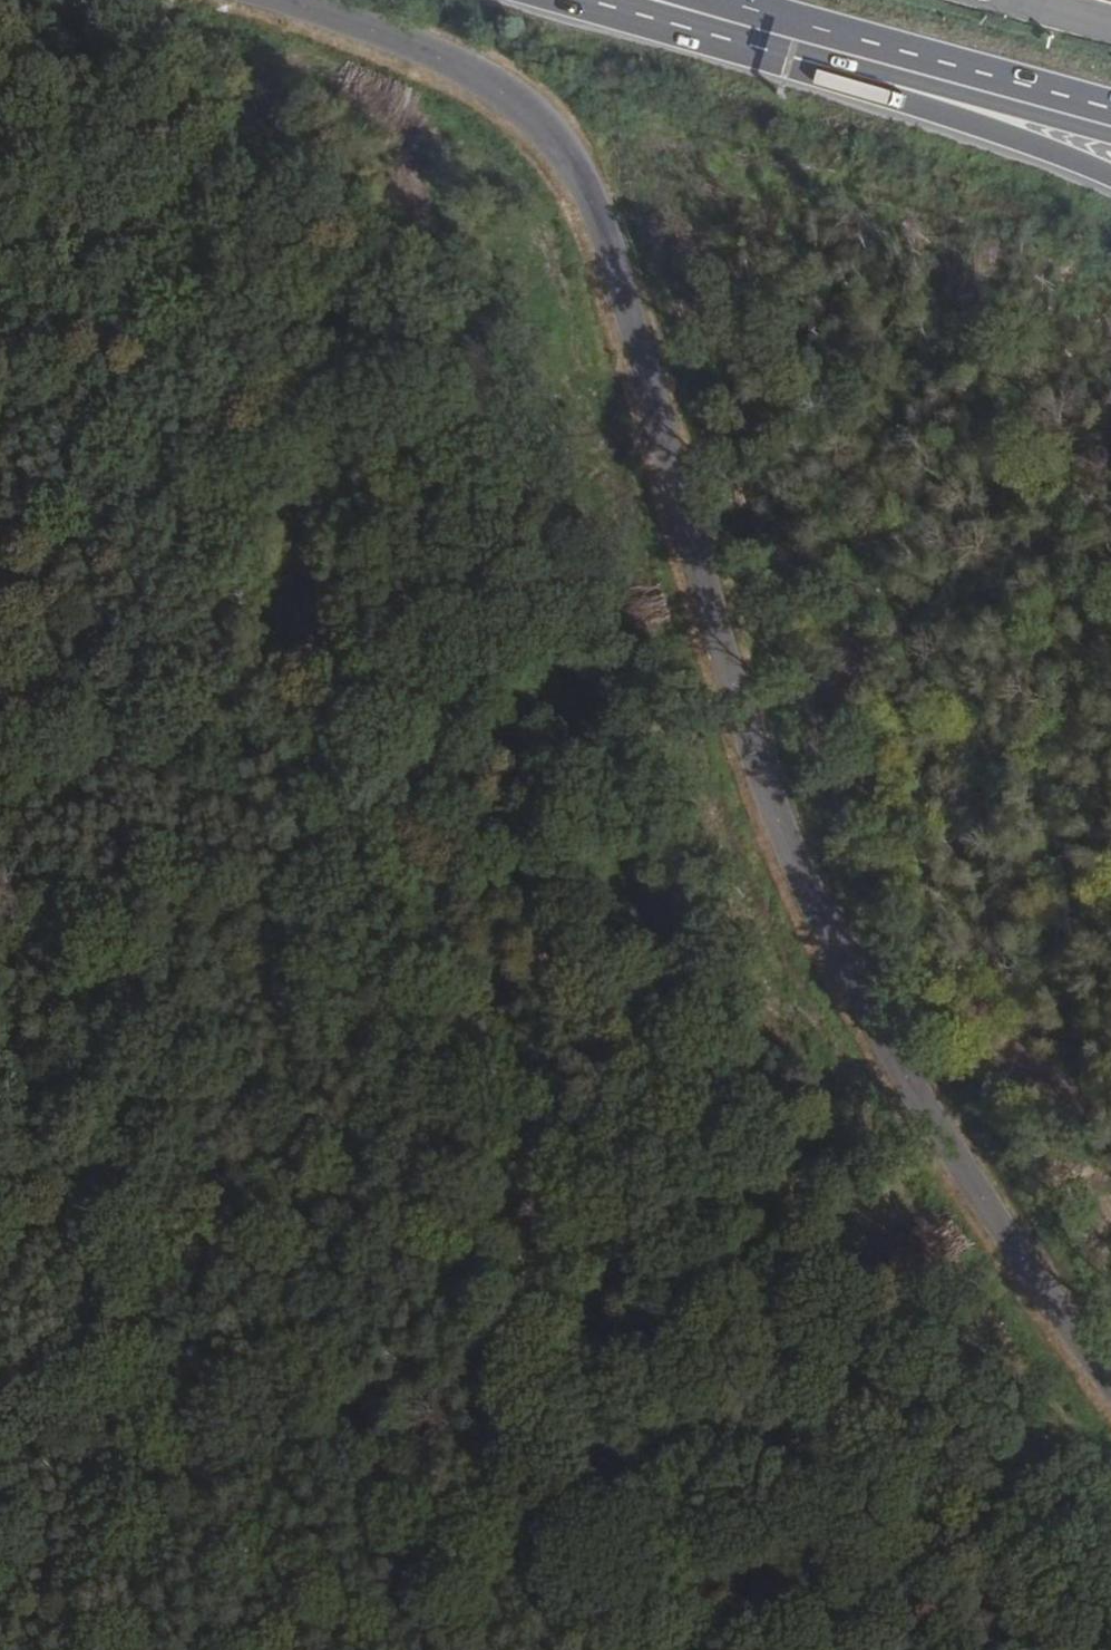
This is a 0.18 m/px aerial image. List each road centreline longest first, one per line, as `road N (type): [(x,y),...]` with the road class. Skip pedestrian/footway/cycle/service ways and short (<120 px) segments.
road 1 (tertiary): [(1110,1372),(997,1214),(825,923),(765,767),(616,265),(556,147),(536,118),(485,79),(384,33),(282,0)]
road 2 (trunk): [(802,41),(804,75),(1110,184)]
road 3 (primary): [(802,41),(1110,125)]
road 4 (primary): [(802,41),(659,0)]

